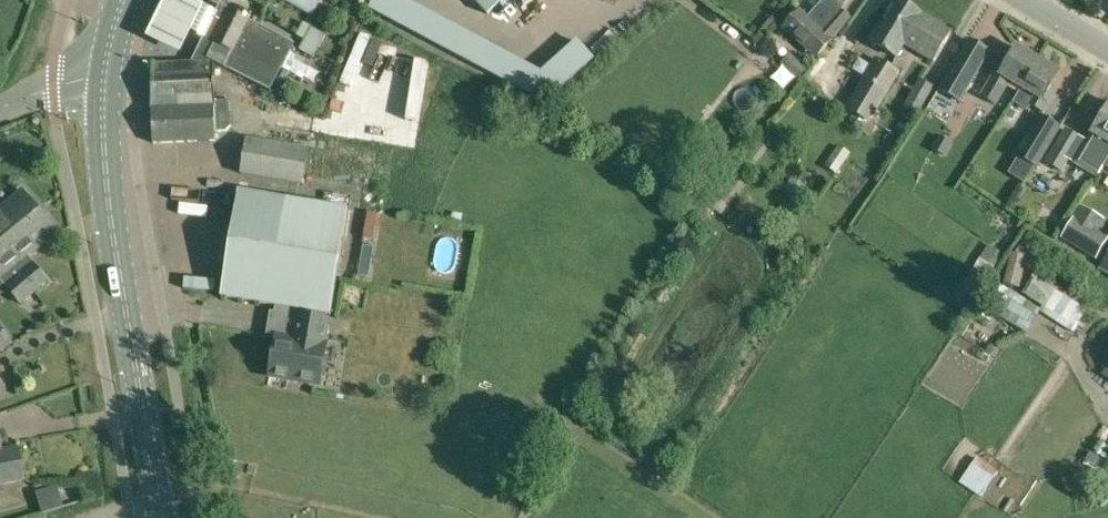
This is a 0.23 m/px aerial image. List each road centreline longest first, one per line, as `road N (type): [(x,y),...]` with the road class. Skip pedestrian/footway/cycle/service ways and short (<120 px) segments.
road 1 (secondary): [(162,517),(110,207),(104,74)]

